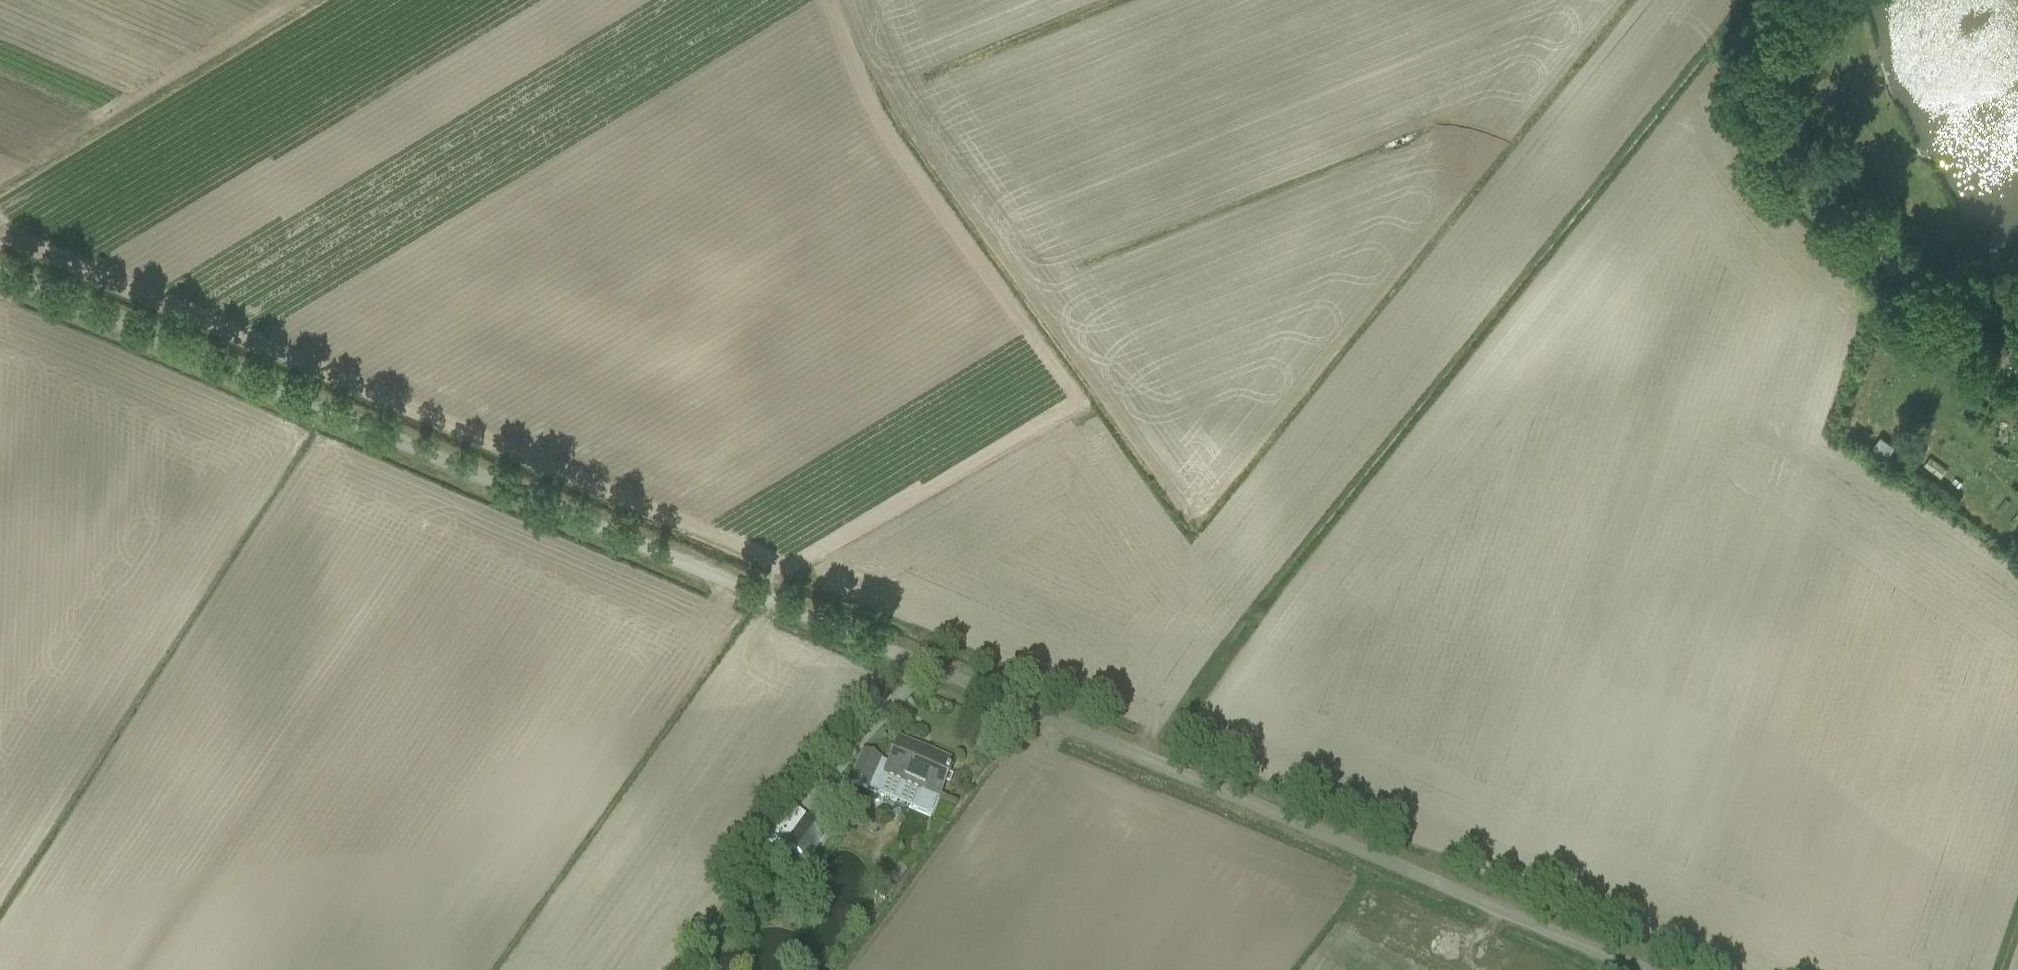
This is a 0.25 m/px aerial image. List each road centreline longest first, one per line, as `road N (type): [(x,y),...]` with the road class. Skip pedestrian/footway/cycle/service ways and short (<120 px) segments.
road 1 (unclassified): [(1642,969),(1478,898),(1082,749),(0,271)]

